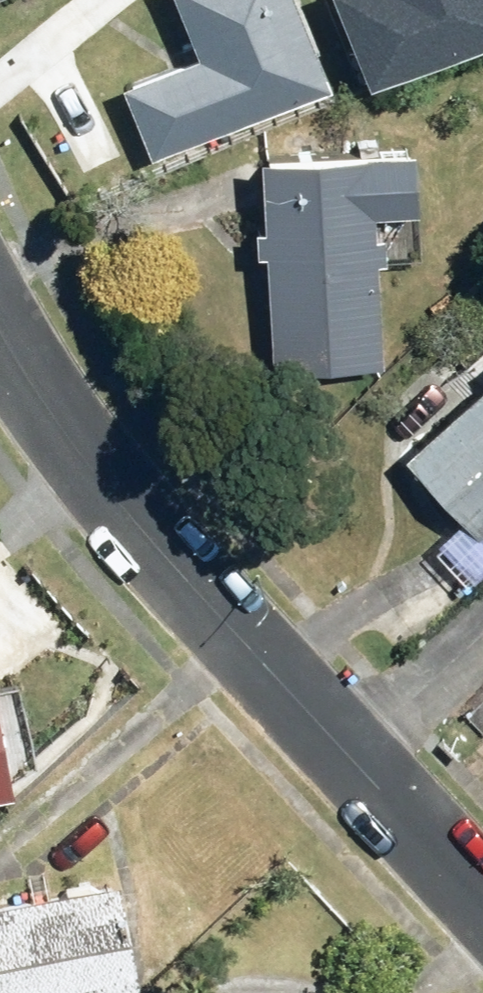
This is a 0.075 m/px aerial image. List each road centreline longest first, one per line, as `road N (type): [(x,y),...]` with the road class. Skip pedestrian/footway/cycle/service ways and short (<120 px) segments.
road 1 (residential): [(482,896),(138,525),(0,341)]

